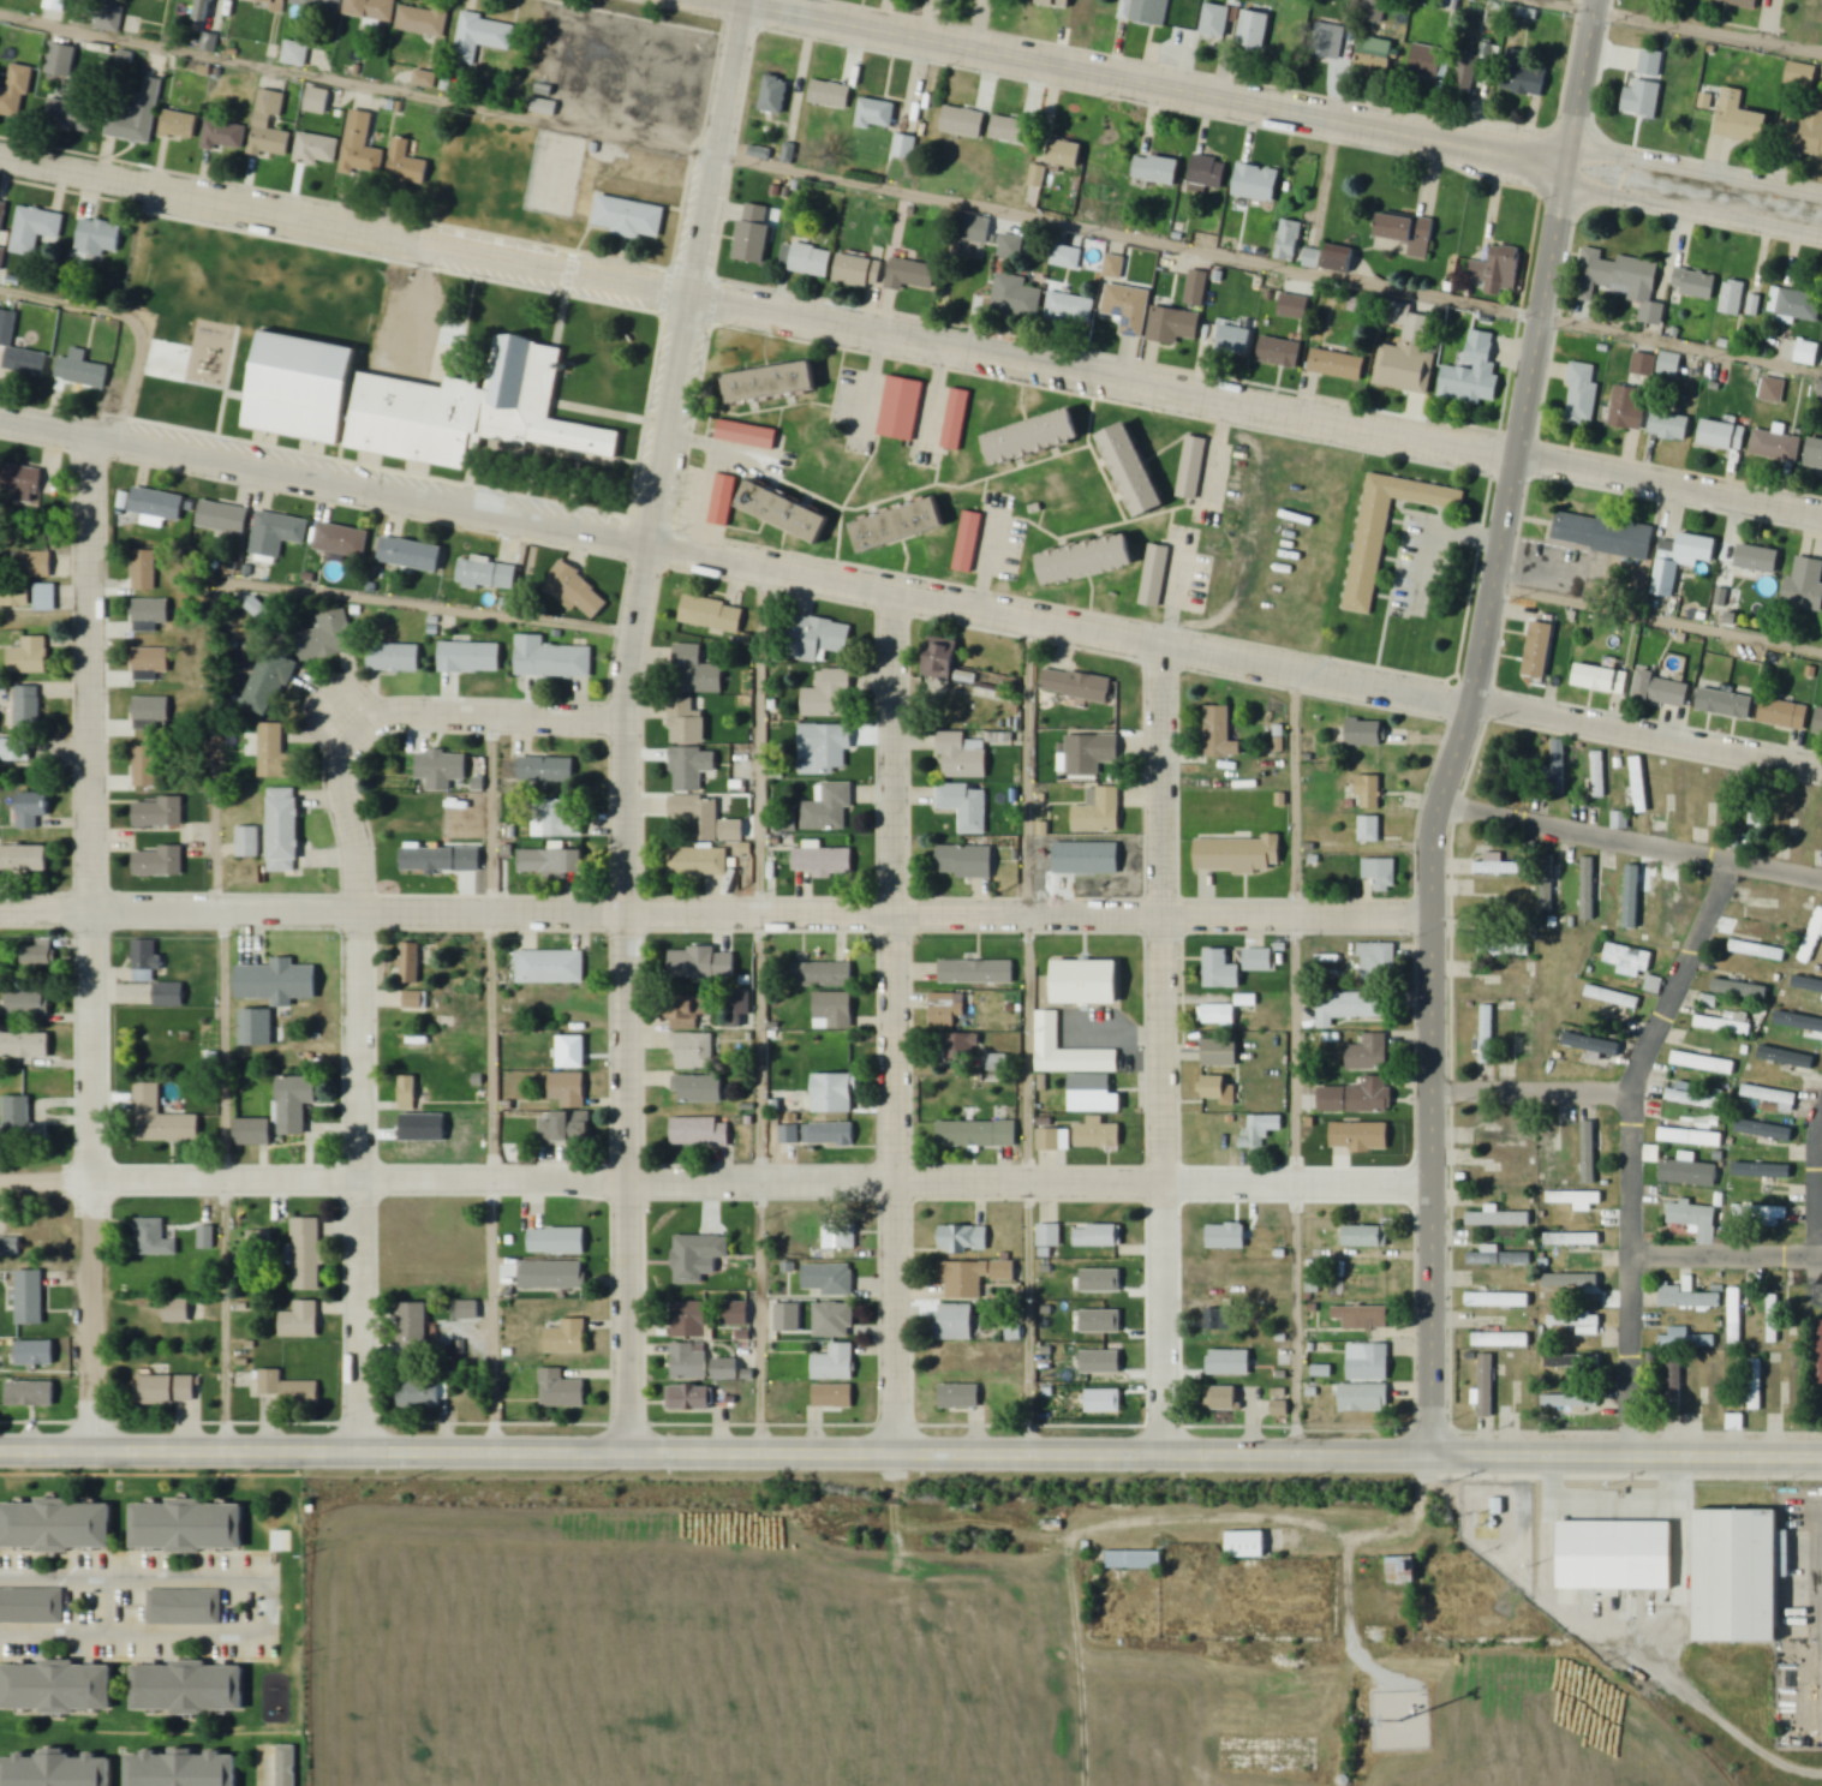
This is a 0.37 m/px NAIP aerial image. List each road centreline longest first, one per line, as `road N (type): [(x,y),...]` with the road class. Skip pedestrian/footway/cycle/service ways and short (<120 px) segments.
road 1 (residential): [(1821,511),(999,360),(0,156)]
road 2 (residential): [(1821,770),(0,416)]
road 3 (secondary): [(1821,1460),(0,1452)]
road 4 (residential): [(628,1453),(626,687),(743,2)]
road 5 (residential): [(1433,1188),(0,1183)]
road 6 (residential): [(1430,916),(0,910)]
road 7 (residential): [(1432,1458),(1432,842),(1485,658),(1570,166)]
road 8 (tertiary): [(1821,215),(731,0)]
road 9 (residential): [(92,1453),(92,435)]
road 10 (residential): [(894,1457),(892,592)]
road 11 (residential): [(1161,1457),(1161,643)]
road 12 (residential): [(359,1453),(364,945),(345,764)]
road 13 (residential): [(1626,1459),(1633,1092),(1736,861)]
road 14 (residential): [(1821,879),(1441,805)]
road 15 (residential): [(345,764),(347,740),(376,715),(626,715)]
road 16 (residential): [(1633,1092),(1433,1093)]
road 17 (residential): [(1821,1255),(1632,1254)]
road 18 (residential): [(1570,166),(1599,0)]
road 19 (residential): [(1820,1255),(1821,1127)]

